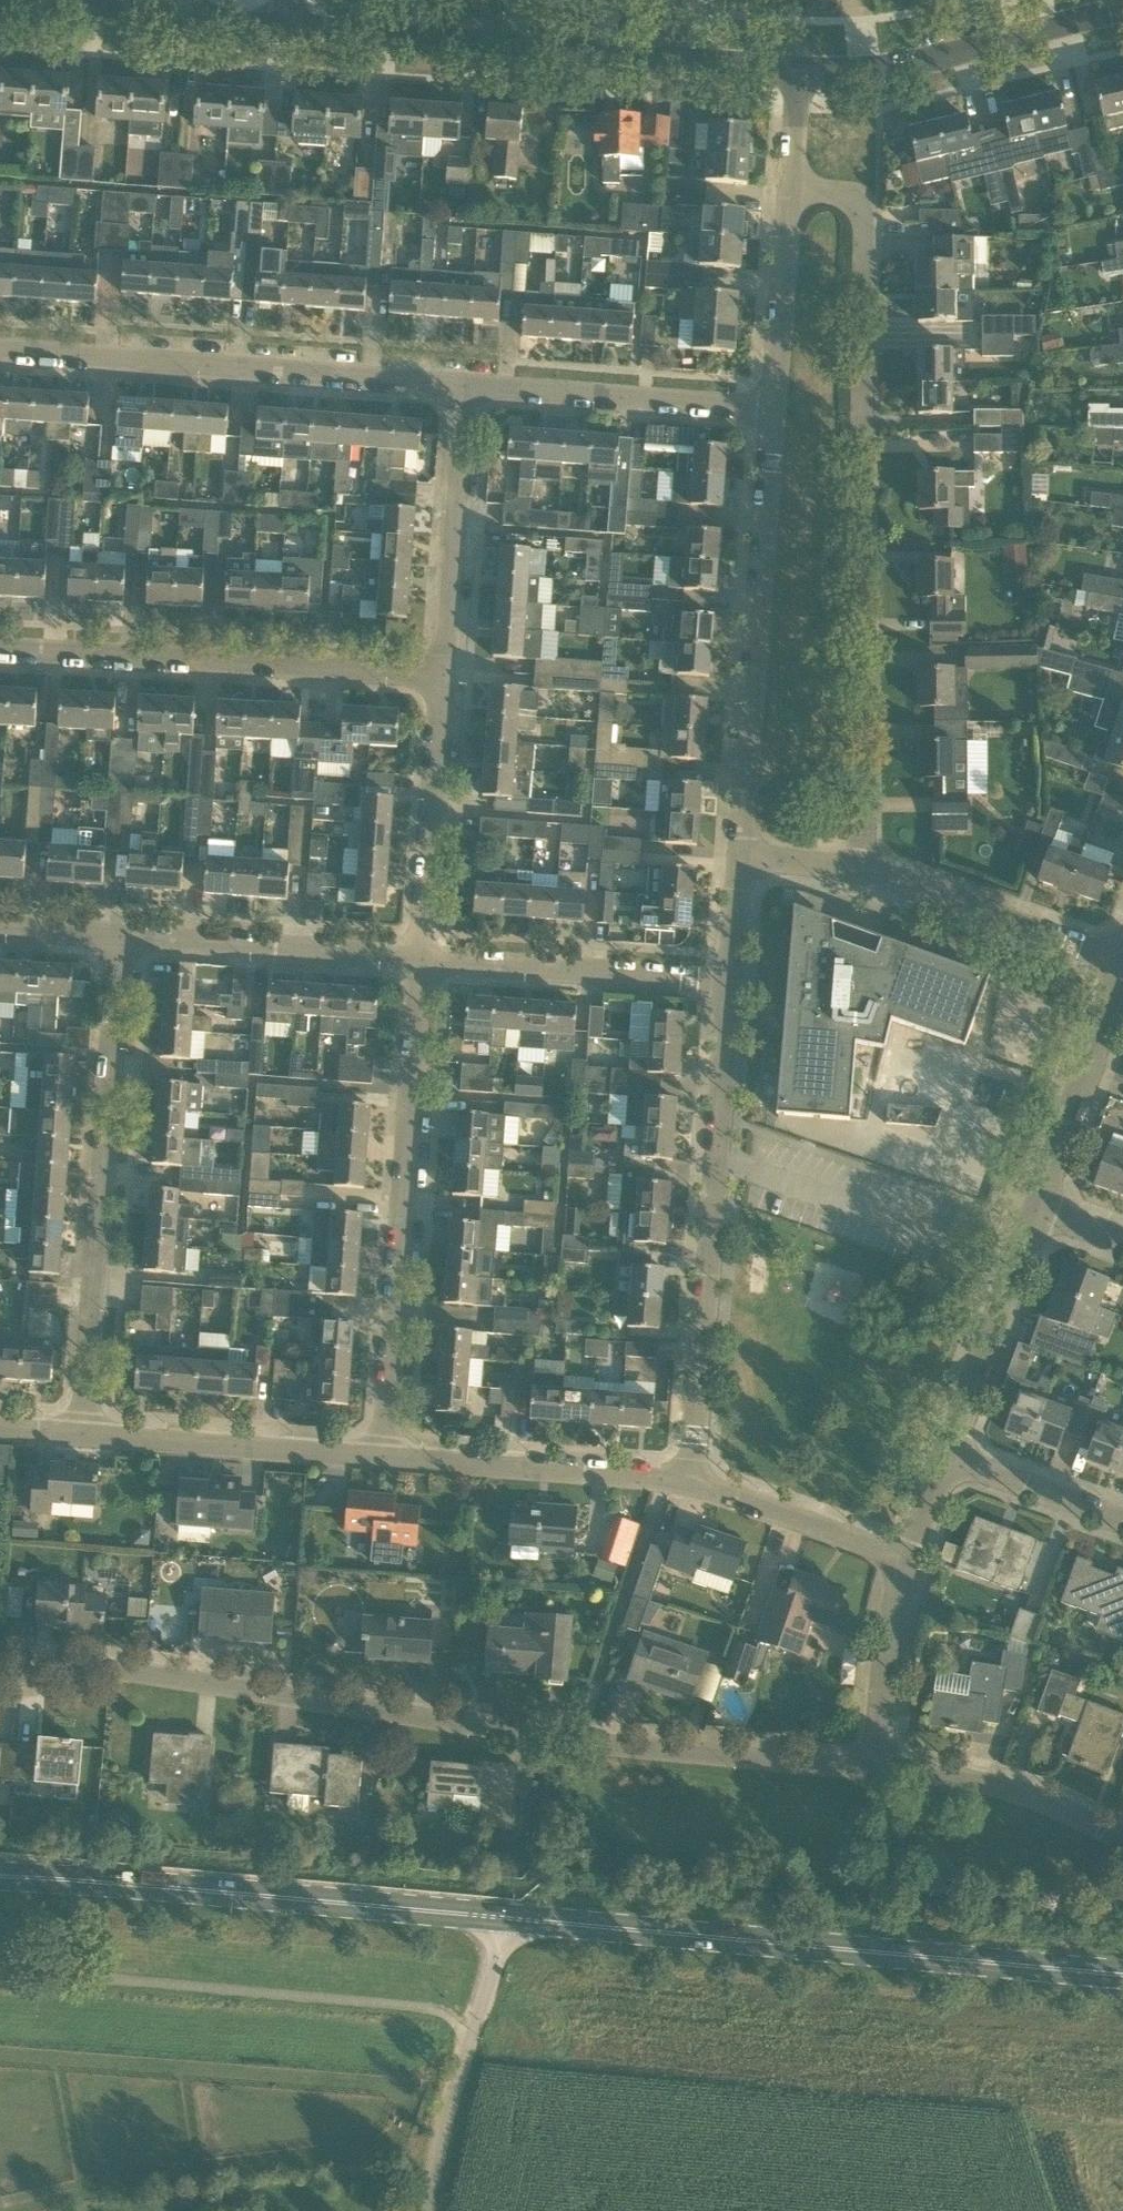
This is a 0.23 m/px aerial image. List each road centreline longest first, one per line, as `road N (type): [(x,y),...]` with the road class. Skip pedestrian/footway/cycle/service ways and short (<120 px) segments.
road 1 (residential): [(871,1771),(384,1719),(130,1676),(0,1676)]
road 2 (residential): [(861,873),(864,251),(836,206),(786,184)]
road 3 (primary): [(1122,1977),(515,1920)]
road 4 (primary): [(0,1878),(515,1920)]
road 5 (residential): [(286,22),(788,65)]
road 6 (residential): [(85,1434),(105,935)]
road 7 (residential): [(377,1452),(415,963)]
road 8 (residential): [(681,1476),(716,987)]
road 9 (residential): [(725,863),(733,700),(766,409)]
road 10 (residential): [(447,391),(0,357)]
road 11 (residential): [(432,682),(0,653)]
road 12 (residential): [(788,65),(944,53),(1122,9)]
road 13 (residential): [(766,409),(447,391)]
road 14 (residential): [(415,963),(105,935)]
road 15 (residential): [(681,1476),(377,1452)]
road 16 (unclassified): [(432,2210),(457,2083),(515,1920)]
road 17 (residential): [(716,987),(415,963)]
road 18 (residential): [(377,1452),(85,1434)]
road 19 (residential): [(432,682),(447,391)]
road 20 (residential): [(0,0),(286,22)]
road 21 (residential): [(415,963),(432,682)]
road 22 (residential): [(1116,965),(861,873)]
road 23 (residential): [(1122,1838),(1020,1790),(871,1771)]
road 24 (residential): [(1027,1208),(1116,965)]
road 25 (residential): [(938,1450),(1027,1208)]
road 26 (residential): [(898,1559),(681,1476)]
road 27 (residential): [(766,409),(786,184)]
road 28 (residential): [(871,1771),(877,1628),(898,1559)]
road 29 (residential): [(1122,1519),(938,1450)]
road 30 (residential): [(861,873),(818,863),(725,863)]
road 31 (residential): [(716,987),(725,863)]

